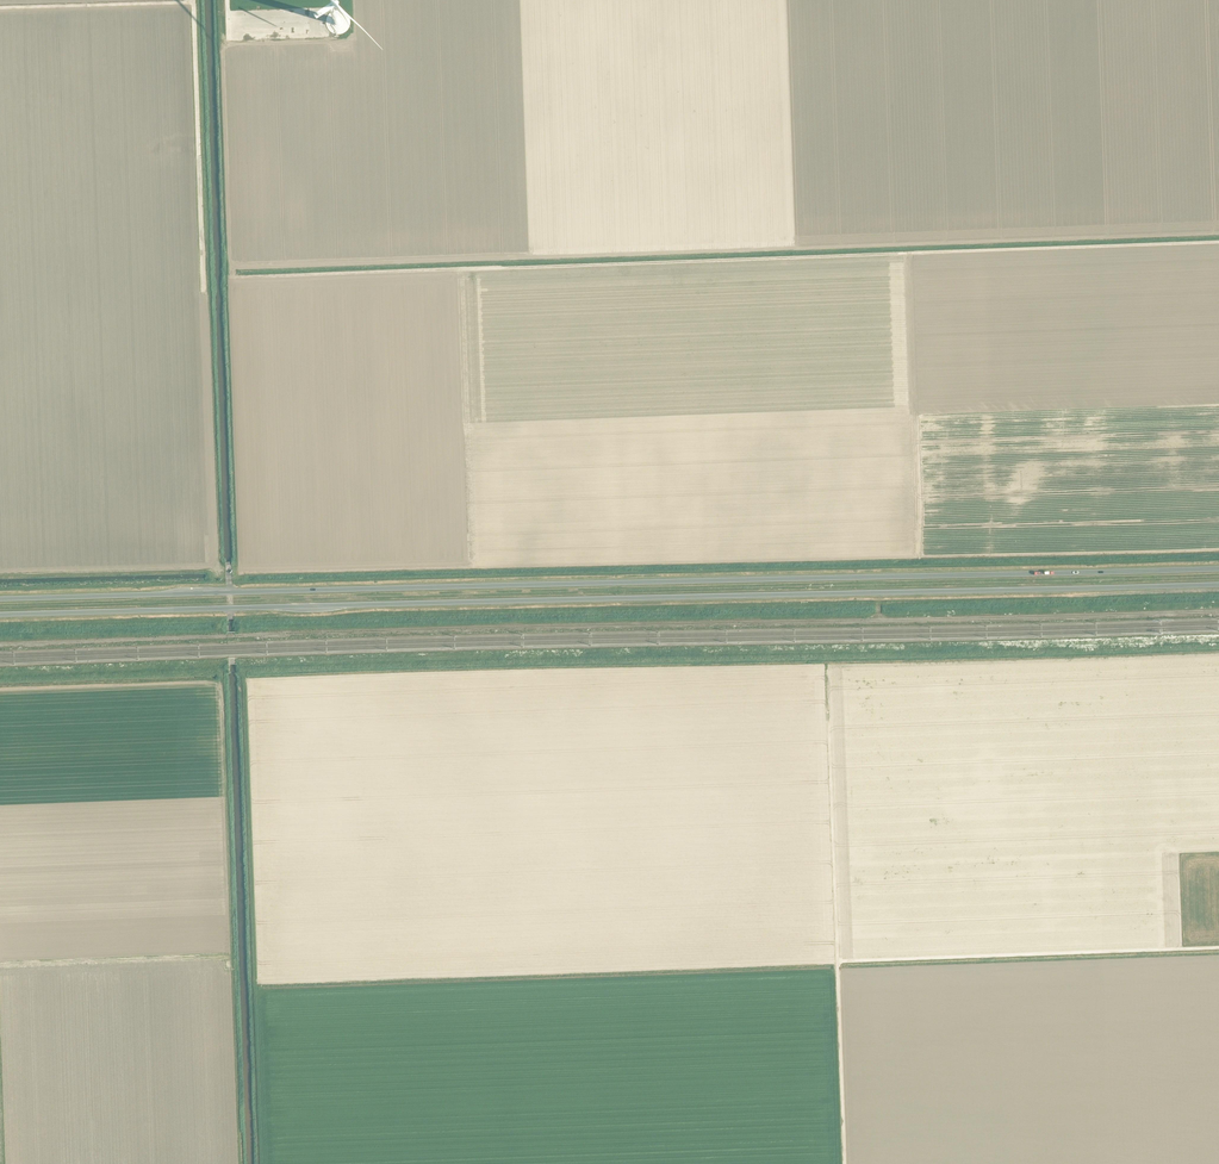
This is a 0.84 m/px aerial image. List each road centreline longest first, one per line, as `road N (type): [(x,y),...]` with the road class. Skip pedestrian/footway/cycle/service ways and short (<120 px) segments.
road 1 (track): [(0,645),(1218,611)]
road 2 (trunk): [(1218,569),(0,600)]
road 3 (trunk): [(0,615),(1218,584)]
road 4 (track): [(261,1163),(243,682)]

